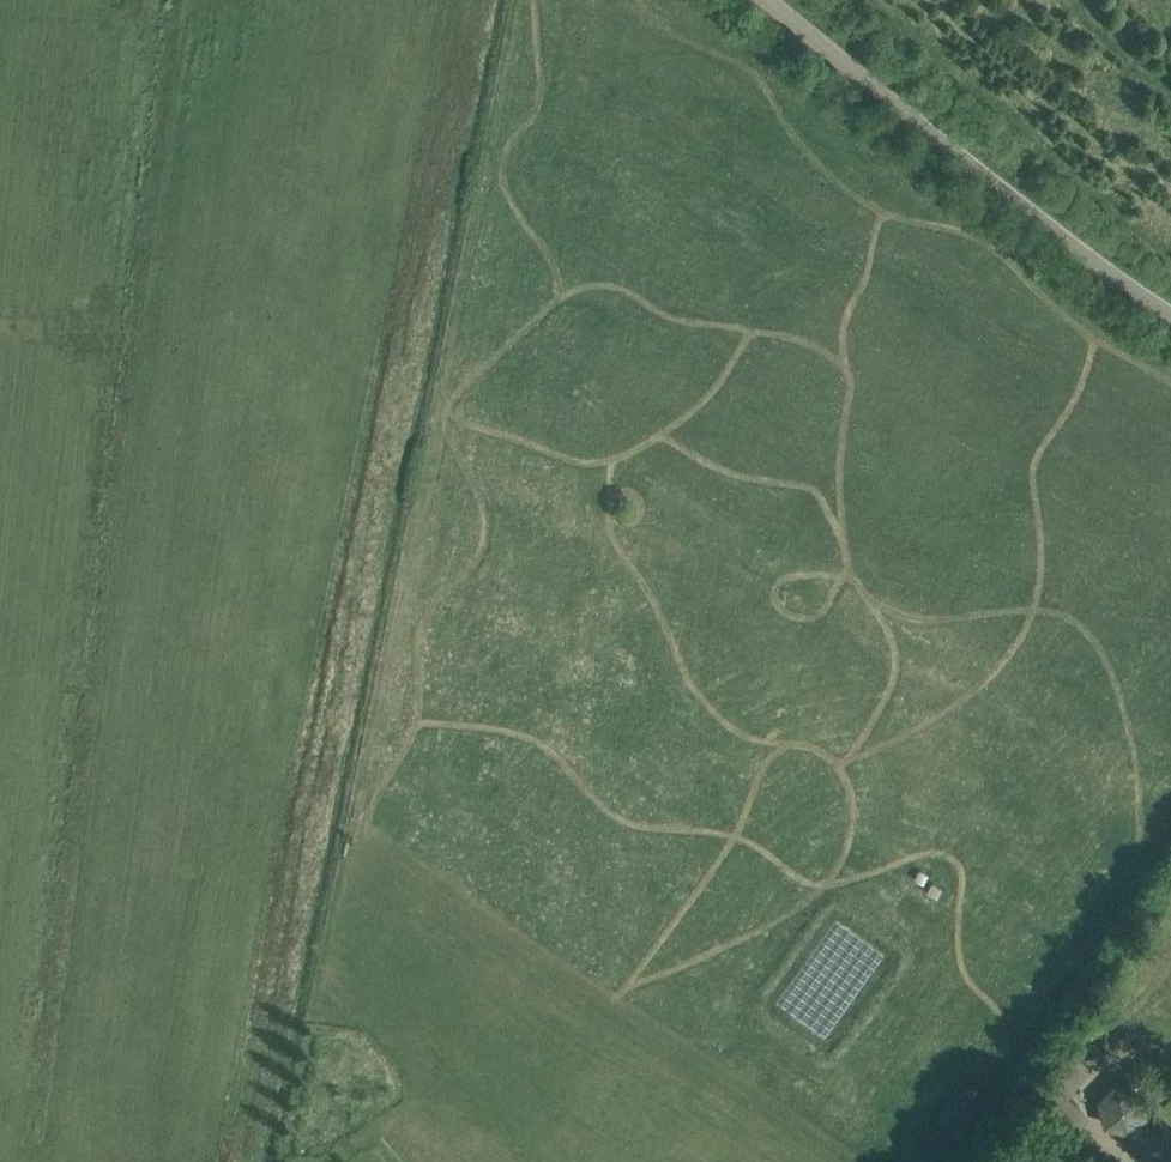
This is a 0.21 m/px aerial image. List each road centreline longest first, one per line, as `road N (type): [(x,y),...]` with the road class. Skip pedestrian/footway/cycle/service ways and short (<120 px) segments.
road 1 (unclassified): [(1170,327),(1133,308),(755,0)]

